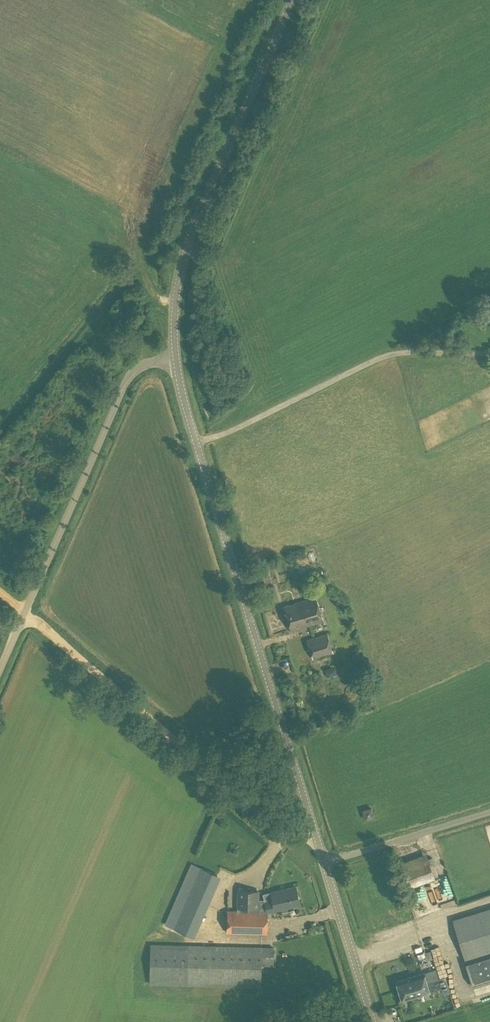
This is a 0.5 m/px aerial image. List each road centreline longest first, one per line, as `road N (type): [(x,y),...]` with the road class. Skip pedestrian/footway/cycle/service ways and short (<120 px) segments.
road 1 (tertiary): [(324,865),(178,358)]
road 2 (track): [(313,830),(275,831),(0,592)]
road 3 (tertiary): [(178,358),(176,307),(186,258),(292,0)]
road 4 (unclassified): [(0,665),(135,372),(178,358)]
road 5 (unclassified): [(324,865),(489,813)]
road 6 (tertiary): [(373,1021),(324,865)]

